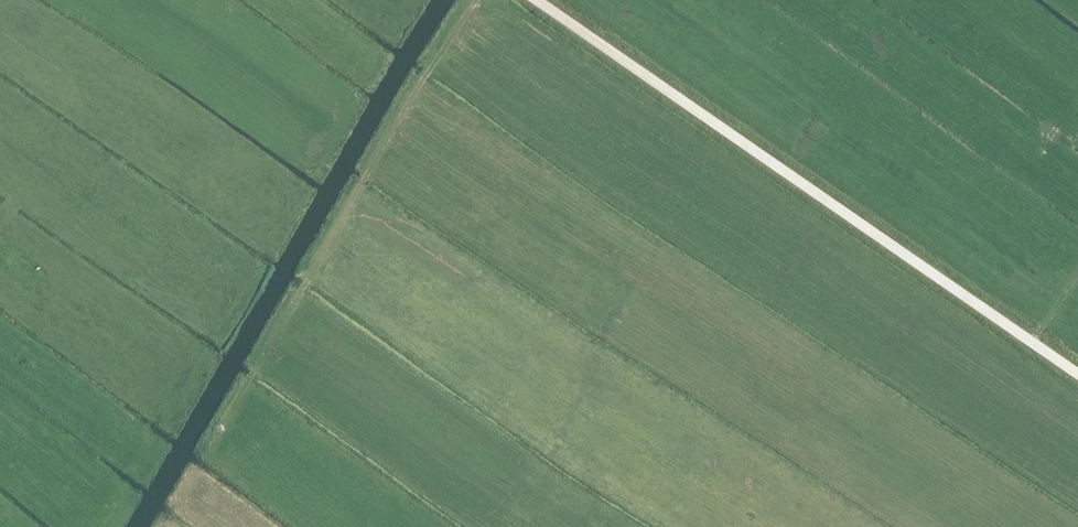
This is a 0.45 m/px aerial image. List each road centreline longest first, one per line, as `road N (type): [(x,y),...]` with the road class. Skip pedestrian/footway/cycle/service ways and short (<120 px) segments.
road 1 (unclassified): [(1077,375),(537,0)]

